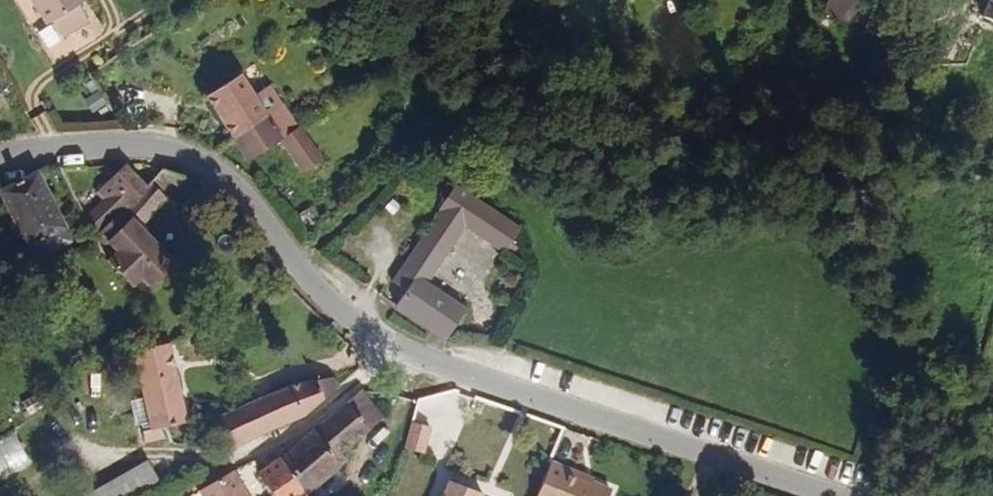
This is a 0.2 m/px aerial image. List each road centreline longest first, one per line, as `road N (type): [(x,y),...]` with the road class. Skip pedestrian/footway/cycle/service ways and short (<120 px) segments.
road 1 (residential): [(836,495),(373,343)]
road 2 (residential): [(373,343),(190,162),(126,145),(54,143),(0,161)]
road 3 (track): [(447,0),(438,50),(303,274)]
road 4 (unclassified): [(216,455),(294,424),(359,366),(373,343)]

